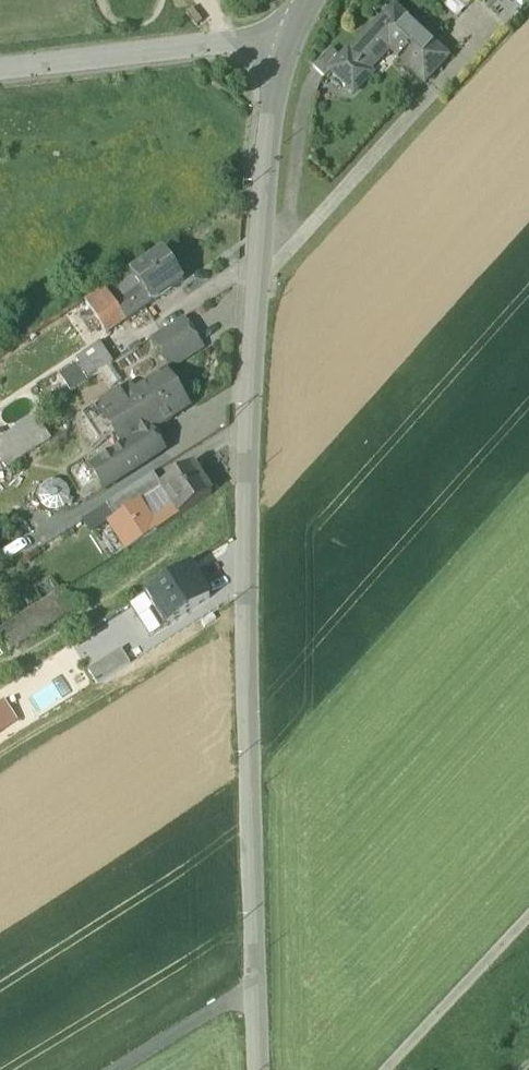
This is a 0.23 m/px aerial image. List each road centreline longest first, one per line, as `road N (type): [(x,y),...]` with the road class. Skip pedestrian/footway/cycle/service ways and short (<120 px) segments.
road 1 (residential): [(291,33),(274,93),(250,358),(260,1069)]
road 2 (residential): [(291,33),(0,67)]

